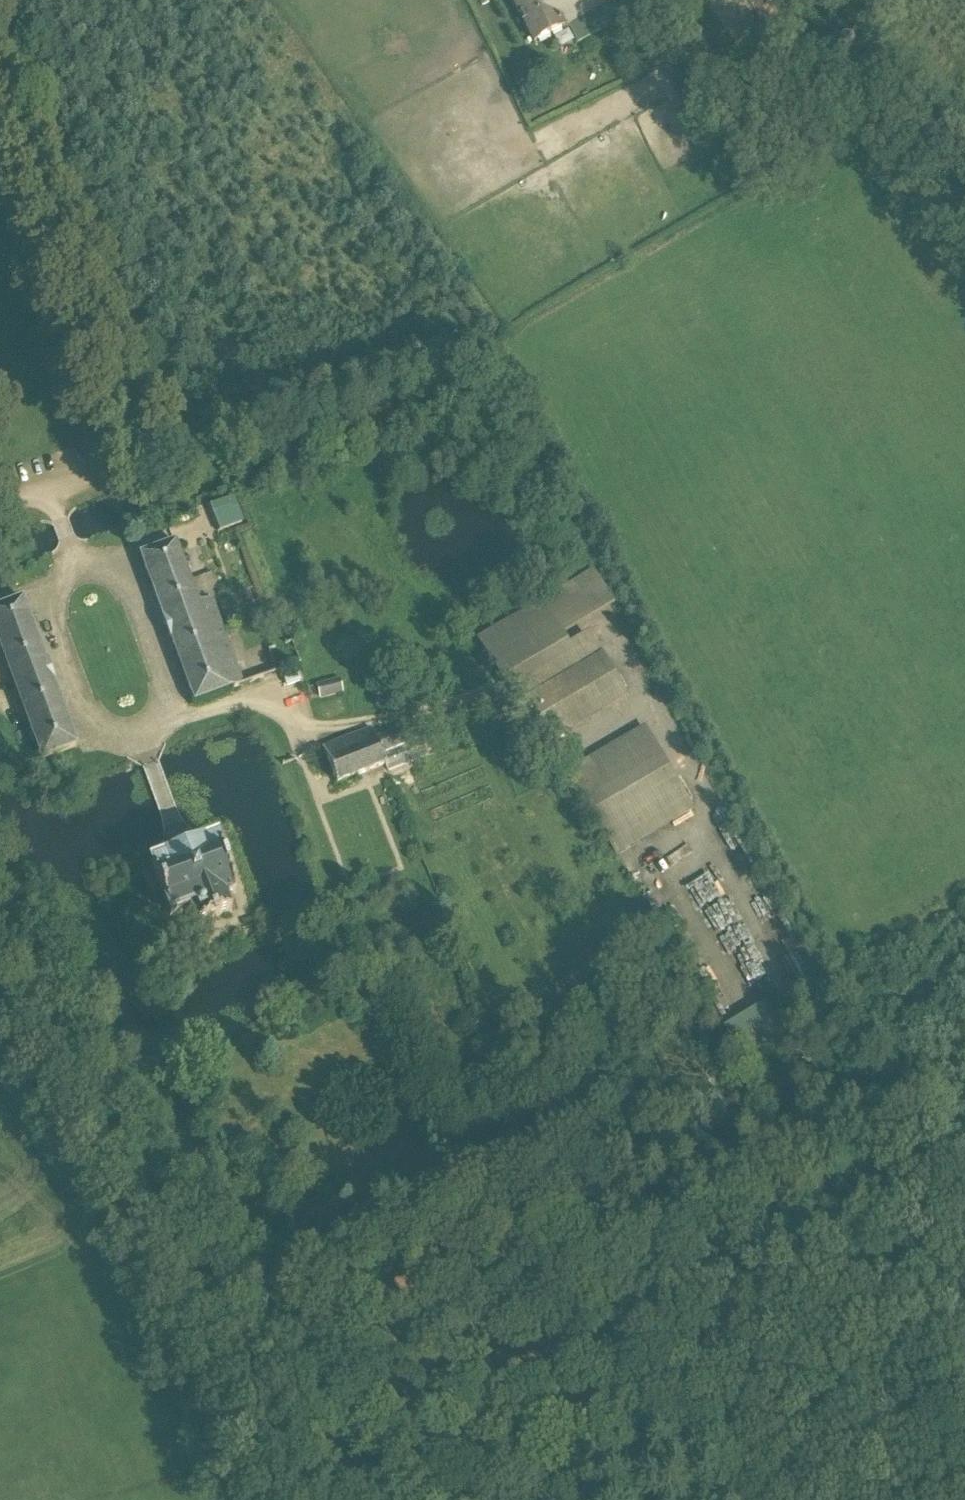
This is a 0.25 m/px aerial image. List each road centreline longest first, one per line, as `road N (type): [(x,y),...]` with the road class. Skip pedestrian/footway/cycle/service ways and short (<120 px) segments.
road 1 (track): [(793,990),(801,1013),(789,1090),(775,1152),(752,1187),(533,1359),(527,1405),(580,1499)]
road 2 (track): [(313,1499),(0,956)]

